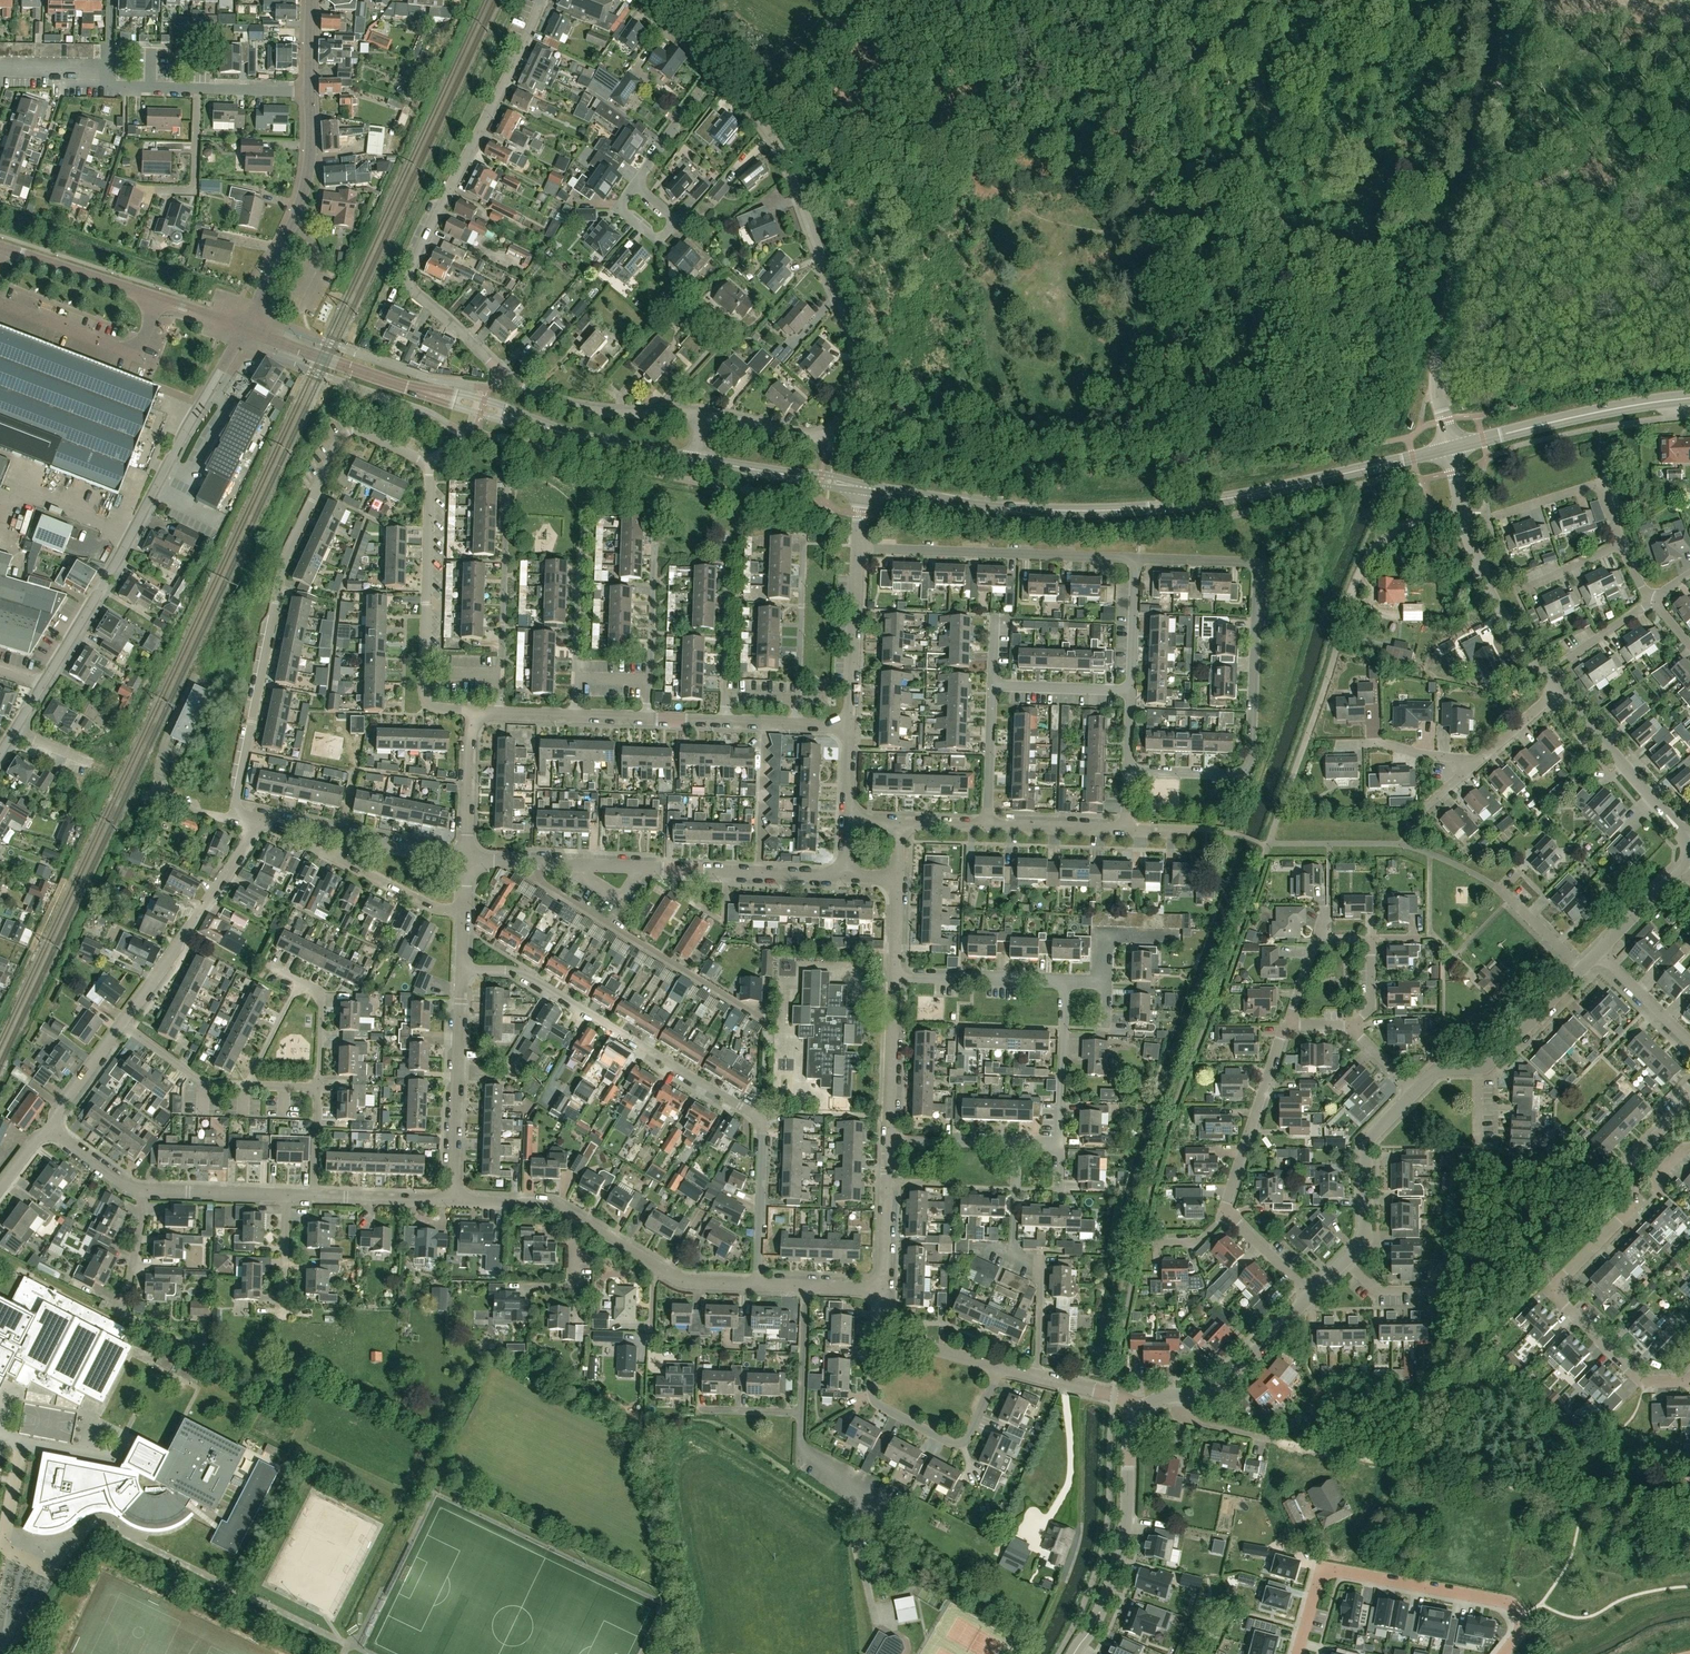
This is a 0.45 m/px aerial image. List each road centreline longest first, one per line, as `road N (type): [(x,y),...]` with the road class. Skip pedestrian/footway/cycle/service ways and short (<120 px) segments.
road 1 (residential): [(234,817),(278,581),(350,431),(425,465),(424,695),(438,708),(472,713)]
road 2 (residential): [(701,416),(602,411),(537,395),(503,376),(407,281),(541,0)]
road 3 (tertiary): [(1450,448),(1188,506),(1001,505),(864,487)]
road 4 (residential): [(701,416),(825,438),(856,420),(864,393),(793,194),(751,115),(709,70)]
road 5 (residential): [(756,1284),(763,1118),(526,975),(461,969)]
road 6 (unclassified): [(1450,448),(1436,361),(1481,191),(1516,0)]
road 7 (residential): [(1128,770),(1237,773),(1251,759),(1255,565),(1136,558)]
road 8 (residential): [(1689,1378),(1642,1381),(1564,1306),(1563,1282),(1630,1208),(1628,1165),(1689,1102)]
road 9 (unclassified): [(44,684),(246,328)]
road 10 (residential): [(845,876),(467,858)]
road 11 (residential): [(1505,1653),(1521,1628),(1508,1602),(1343,1568),(1320,1583),(1299,1653)]
road 12 (residential): [(1136,558),(858,549)]
road 13 (residential): [(883,1331),(872,1347),(873,1399),(950,1442),(968,1439),(998,1366)]
road 14 (unclassified): [(1075,1653),(1118,1565),(1137,1410)]
road 15 (residential): [(246,328),(307,179),(309,90)]
road 16 (residential): [(123,1023),(258,819)]
road 17 (tertiary): [(1689,398),(1450,448)]
road 18 (residential): [(1180,1395),(1192,1423),(1393,1463)]
road 19 (residential): [(453,1199),(461,969)]
road 20 (unclassified): [(1558,690),(1498,608),(1461,511)]
road 21 (residential): [(156,298),(136,353),(0,302)]
road 22 (residential): [(1688,841),(1558,690)]
road 23 (residential): [(1226,1215),(1288,1026)]
road 24 (unclassified): [(1344,1260),(1365,1231),(1365,1149),(1417,1089)]
road 25 (residential): [(756,1284),(685,1281),(580,1219)]
road 26 (residential): [(796,725),(804,533)]
road 27 (tertiary): [(577,436),(483,398),(400,385)]
road 28 (residential): [(501,676),(506,491)]
road 29 (tertiary): [(400,385),(577,436)]
road 30 (residential): [(1621,545),(1596,482),(1489,515)]
road 31 (residential): [(850,727),(858,549)]
road 32 (unclassified): [(1180,1395),(1217,1391),(1311,1294)]
road 33 (tertiary): [(864,487),(697,460)]
road 34 (residential): [(1063,982),(894,975)]
road 35 (tertiary): [(400,385),(246,328)]
road 36 (tertiary): [(156,298),(0,248)]
road 37 (residential): [(887,1138),(894,975)]
road 38 (residential): [(1060,1145),(1063,982)]
road 39 (residential): [(882,1290),(887,1138)]
road 40 (residential): [(144,188),(191,189),(197,88)]
road 41 (residential): [(467,858),(472,713)]
road 42 (residential): [(285,1195),(140,1191)]
road 43 (unclassified): [(1477,1067),(1582,968)]
road 44 (residential): [(723,722),(726,578)]
road 45 (residential): [(896,1503),(806,1454),(801,1413)]
road 46 (residential): [(649,681),(654,538)]
road 47 (residential): [(247,1086),(199,1079),(123,1023)]
road 48 (residential): [(465,909),(434,907),(336,858)]
road 49 (residential): [(453,1199),(313,1195)]
road 50 (residential): [(1127,829),(988,824)]
road 51 (residential): [(988,824),(992,685)]
road 52 (residential): [(1130,689),(992,685)]
road 53 (residential): [(709,70),(635,185)]
road 54 (residential): [(1038,1376),(1041,1274),(1013,1257)]
road 55 (residential): [(580,1219),(552,1202),(453,1199)]
road 56 (residential): [(1130,689),(1136,558)]
road 57 (residential): [(467,858),(339,838)]
road 58 (unclassified): [(1598,951),(1689,859)]
road 59 (residential): [(1016,1144),(887,1138)]
road 60 (residential): [(801,1413),(805,1285)]
road 61 (residential): [(47,1126),(123,1023)]
road 62 (residential): [(1689,1041),(1598,951)]
road 63 (tertiary): [(697,460),(577,436)]
road 64 (unclassified): [(1361,571),(1394,531),(1461,511)]
road 65 (residential): [(998,1366),(897,1341),(883,1331)]

